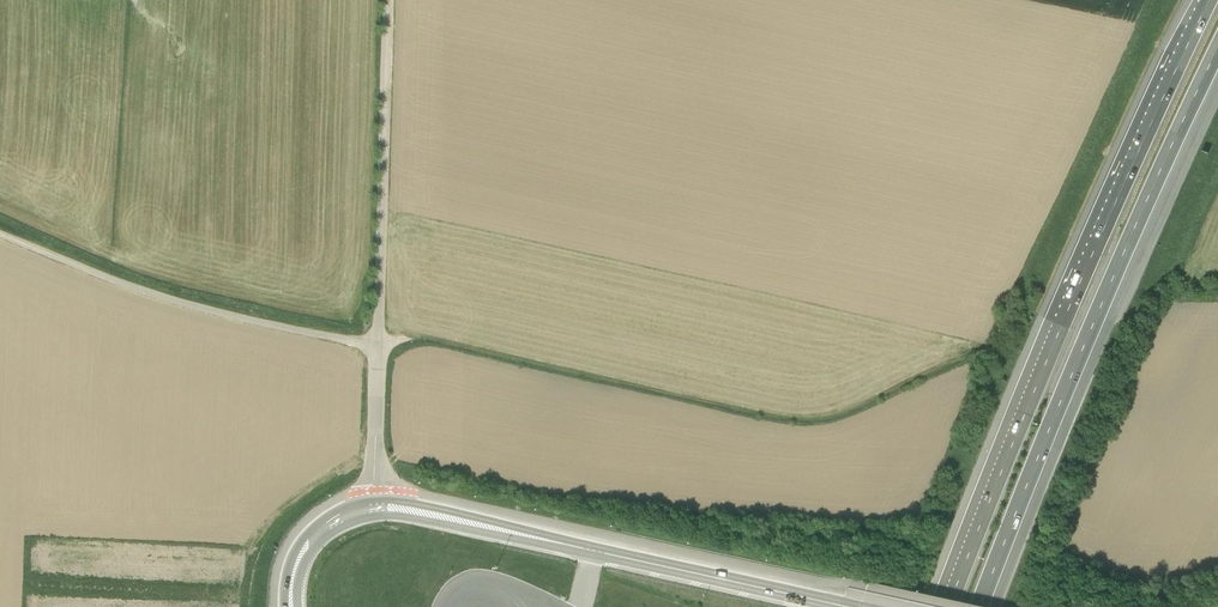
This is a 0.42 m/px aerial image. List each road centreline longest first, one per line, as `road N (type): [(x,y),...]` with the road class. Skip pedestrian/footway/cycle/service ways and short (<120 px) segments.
road 1 (motorway): [(1209,0),(1062,322),(948,606)]
road 2 (motorway): [(980,606),(1123,254),(1217,48)]
road 3 (secondary): [(851,606),(376,506)]
road 4 (unclassified): [(378,345),(176,300),(0,233)]
road 5 (unclassified): [(378,345),(388,0)]
road 6 (unclassified): [(376,506),(378,345)]
road 7 (secondary): [(376,506),(336,519),(305,544),(290,602)]

